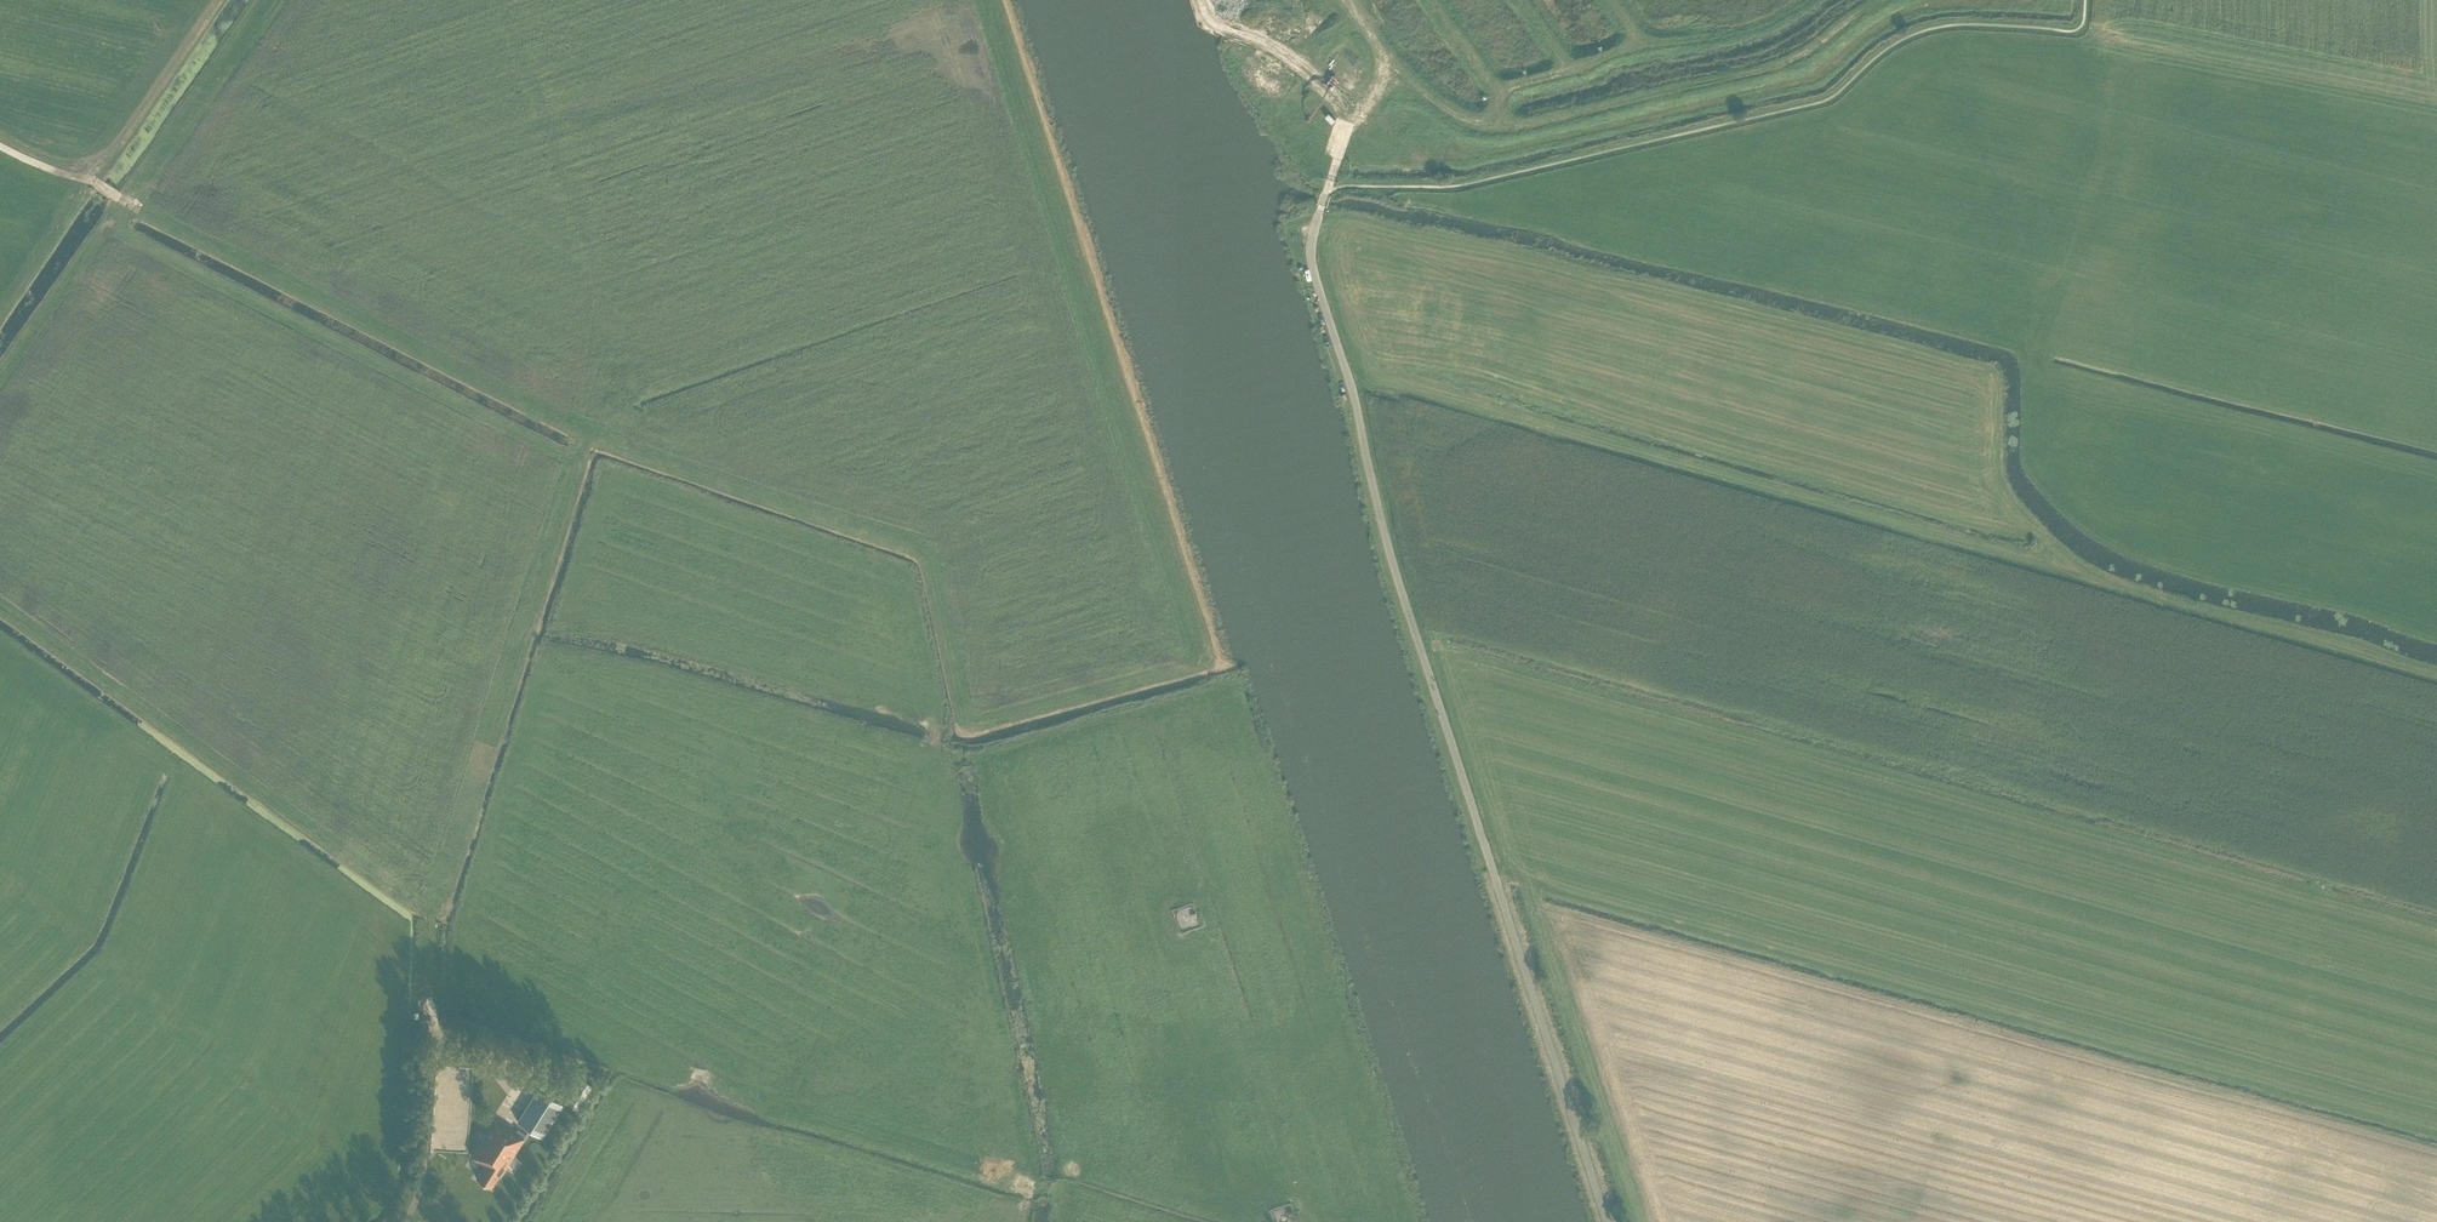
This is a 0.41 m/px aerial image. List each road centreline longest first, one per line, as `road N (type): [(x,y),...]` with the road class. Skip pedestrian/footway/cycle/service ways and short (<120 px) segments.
road 1 (unclassified): [(1608,1221),(1393,560),(1315,265),(1330,186)]
road 2 (track): [(93,176),(216,0)]
road 3 (track): [(0,145),(63,174),(93,176),(139,203)]

